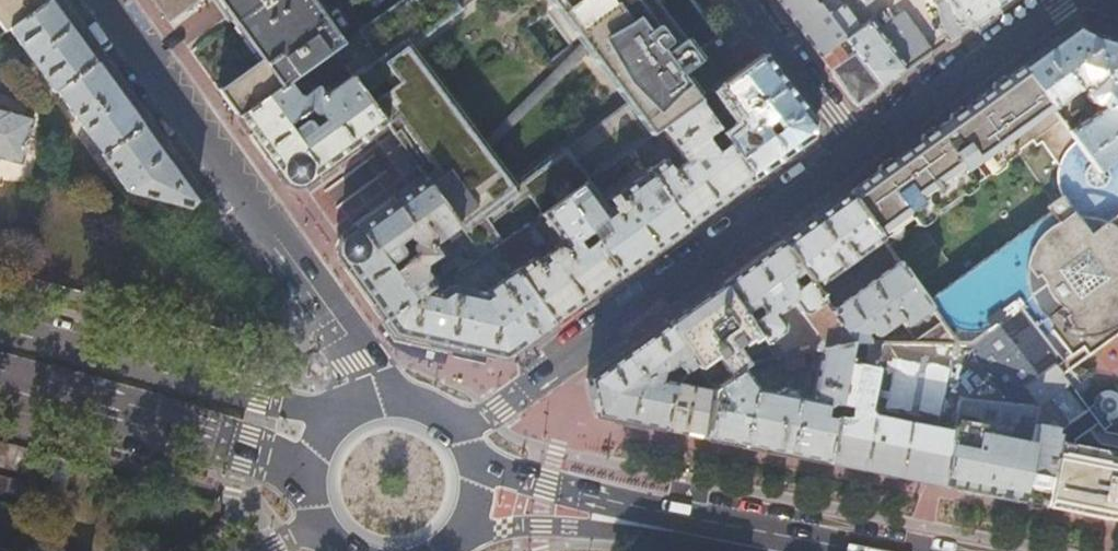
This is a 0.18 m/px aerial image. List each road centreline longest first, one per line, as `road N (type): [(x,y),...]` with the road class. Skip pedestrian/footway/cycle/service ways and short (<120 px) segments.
road 1 (tertiary): [(101,0),(378,393)]
road 2 (residential): [(855,149),(510,401),(463,426)]
road 3 (primary): [(854,550),(581,493),(481,464)]
road 4 (primary): [(334,418),(0,327)]
road 5 (primary): [(0,380),(307,468)]
road 6 (residential): [(1058,0),(855,149)]
road 7 (residential): [(855,149),(744,0)]

